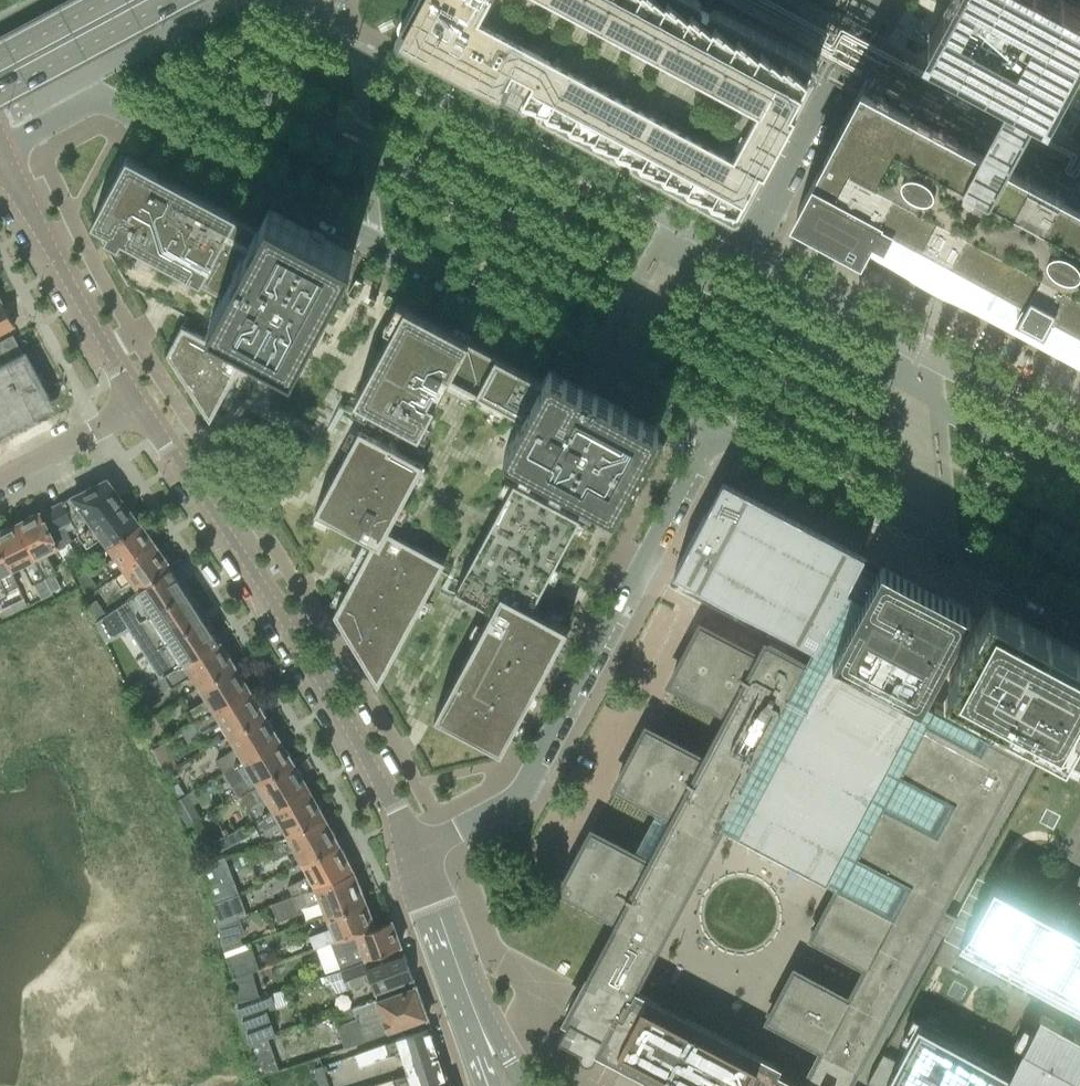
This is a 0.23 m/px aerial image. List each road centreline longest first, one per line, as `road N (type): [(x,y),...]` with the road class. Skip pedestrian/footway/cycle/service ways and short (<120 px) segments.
road 1 (residential): [(0,144),(98,102),(133,113),(715,427)]
road 2 (residential): [(413,852),(528,787),(715,427)]
road 3 (tertiary): [(413,852),(353,735),(136,403)]
road 4 (residential): [(742,257),(324,31),(309,0)]
road 5 (residential): [(715,427),(1079,623)]
road 6 (residential): [(1079,439),(742,257)]
road 7 (residential): [(742,257),(882,0)]
road 8 (tertiary): [(136,403),(0,168)]
road 9 (primary): [(0,92),(172,0)]
road 10 (tertiary): [(480,1025),(413,852)]
road 11 (residential): [(0,479),(136,403)]

